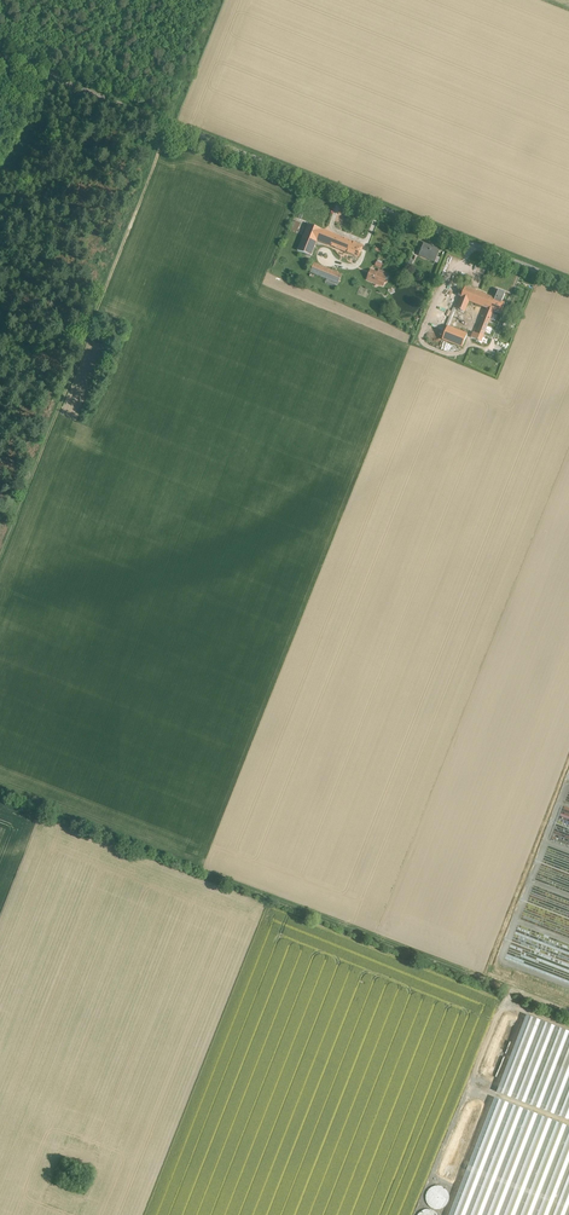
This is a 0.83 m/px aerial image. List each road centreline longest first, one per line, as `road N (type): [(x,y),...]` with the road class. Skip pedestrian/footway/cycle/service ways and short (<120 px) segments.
road 1 (unclassified): [(568,282),(0,54)]
road 2 (track): [(170,121),(0,548)]

